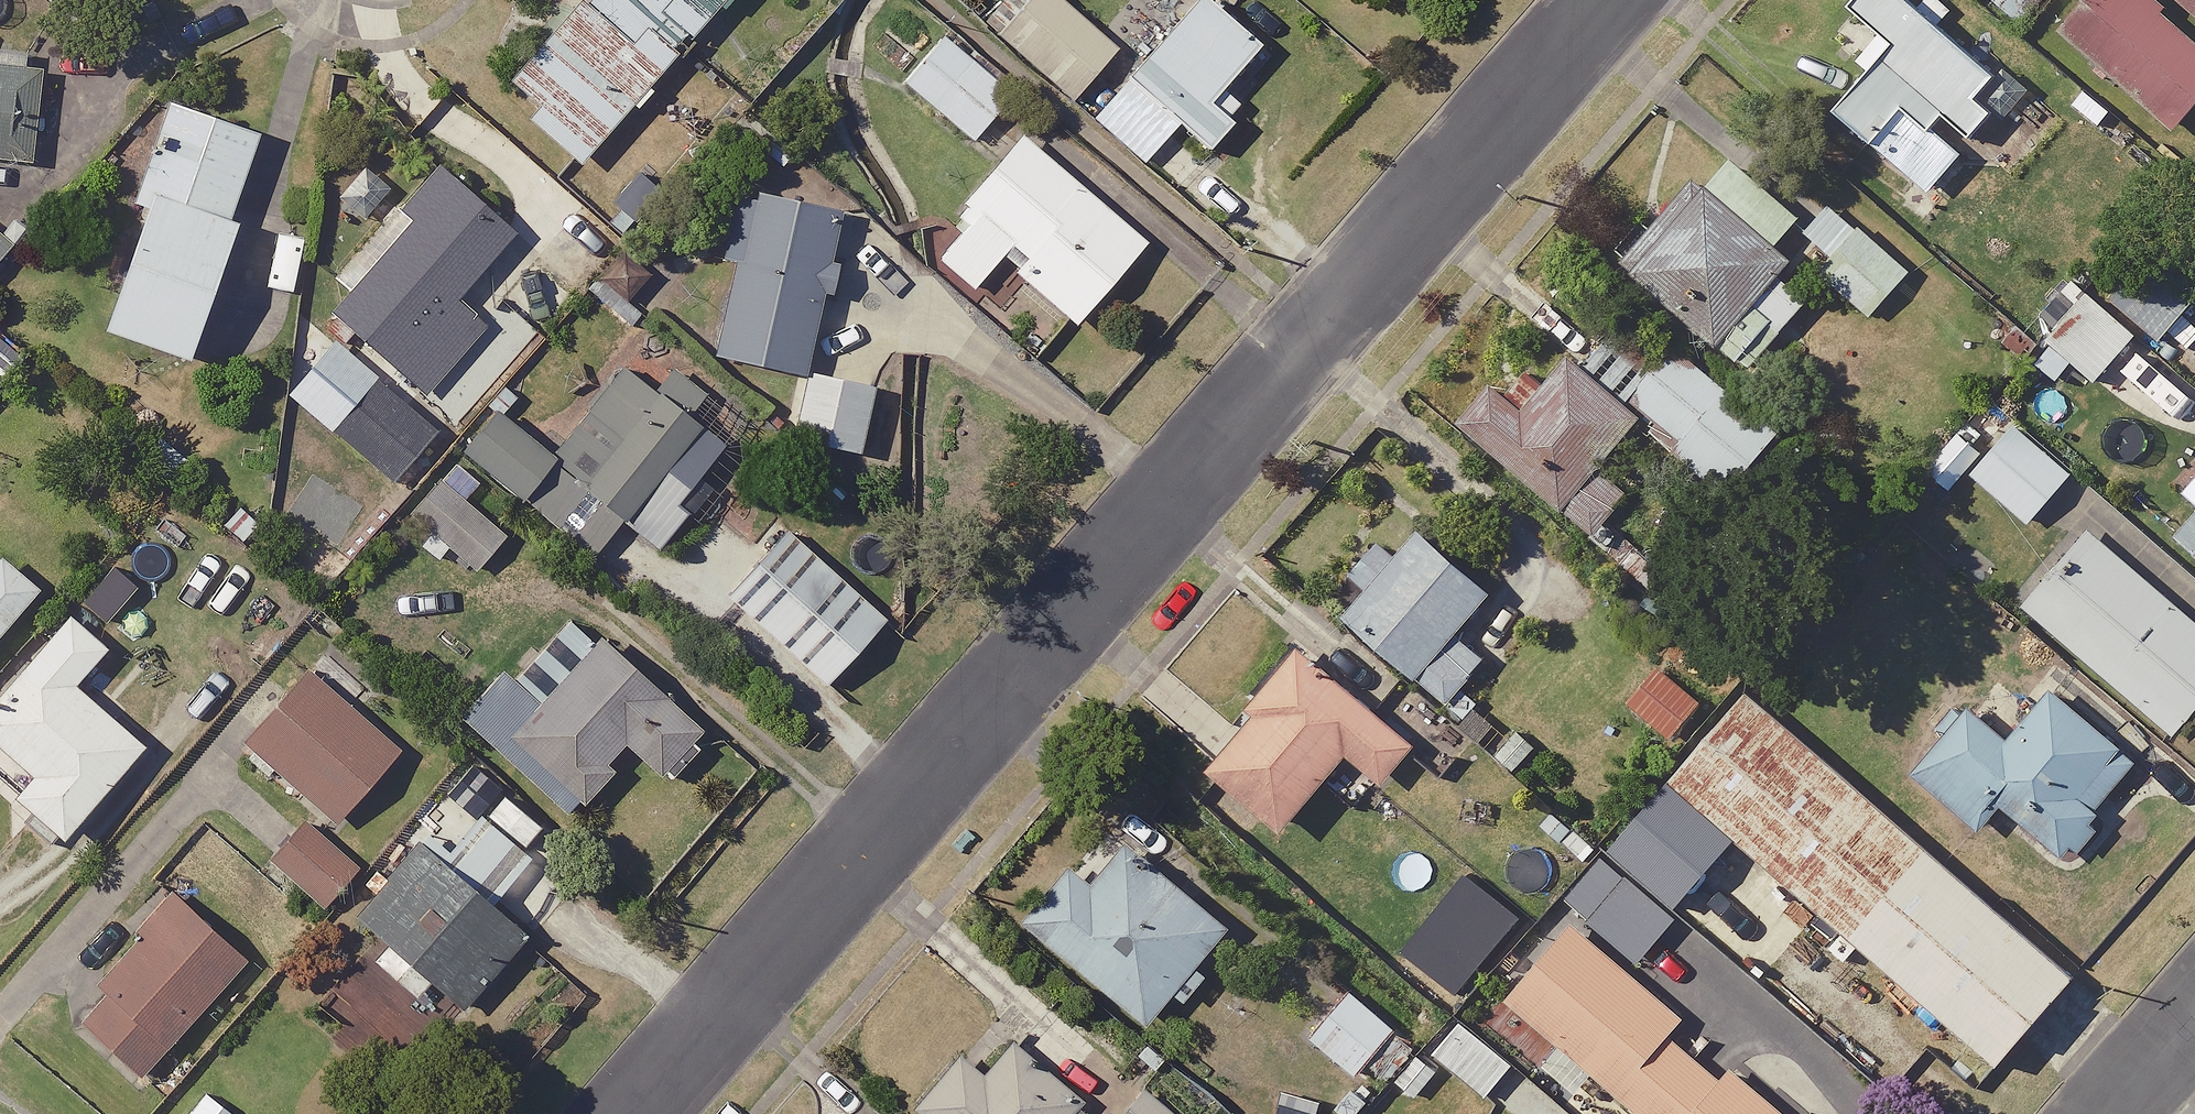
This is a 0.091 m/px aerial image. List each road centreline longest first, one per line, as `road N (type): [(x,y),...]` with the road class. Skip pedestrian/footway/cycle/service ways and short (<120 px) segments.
road 1 (residential): [(631,1113),(1605,0)]
road 2 (residential): [(2110,1113),(2194,1016)]

